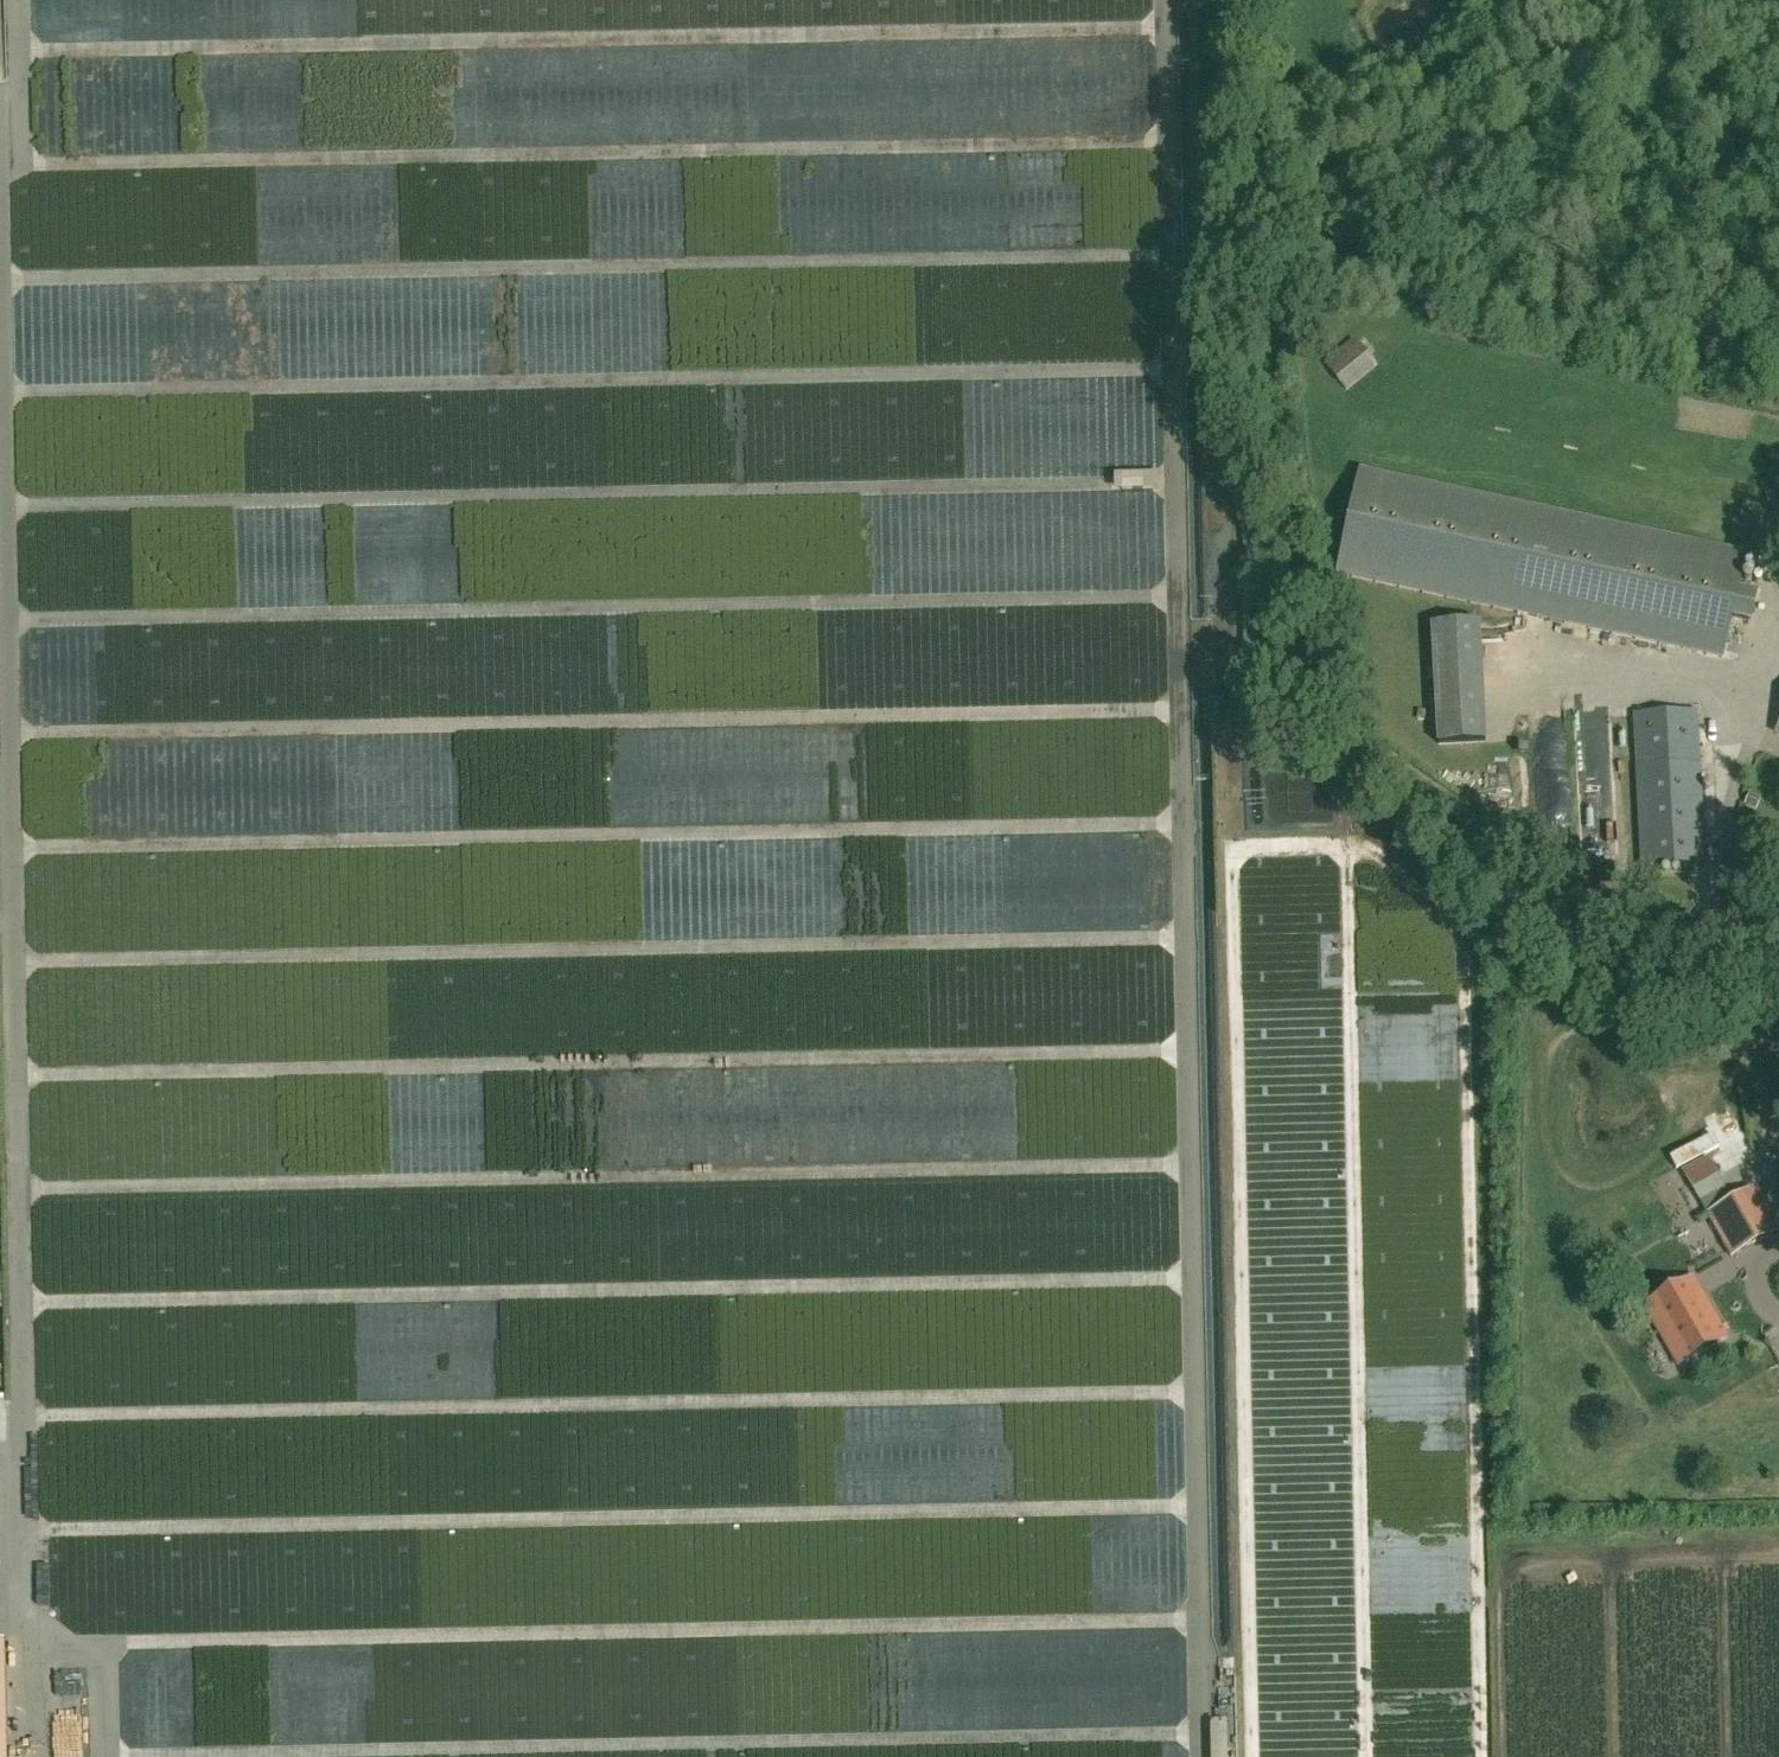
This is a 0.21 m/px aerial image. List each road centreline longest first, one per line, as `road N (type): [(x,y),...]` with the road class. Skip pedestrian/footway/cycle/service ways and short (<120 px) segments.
road 1 (unclassified): [(1778,1180),(1724,904),(1732,787),(1749,744)]

